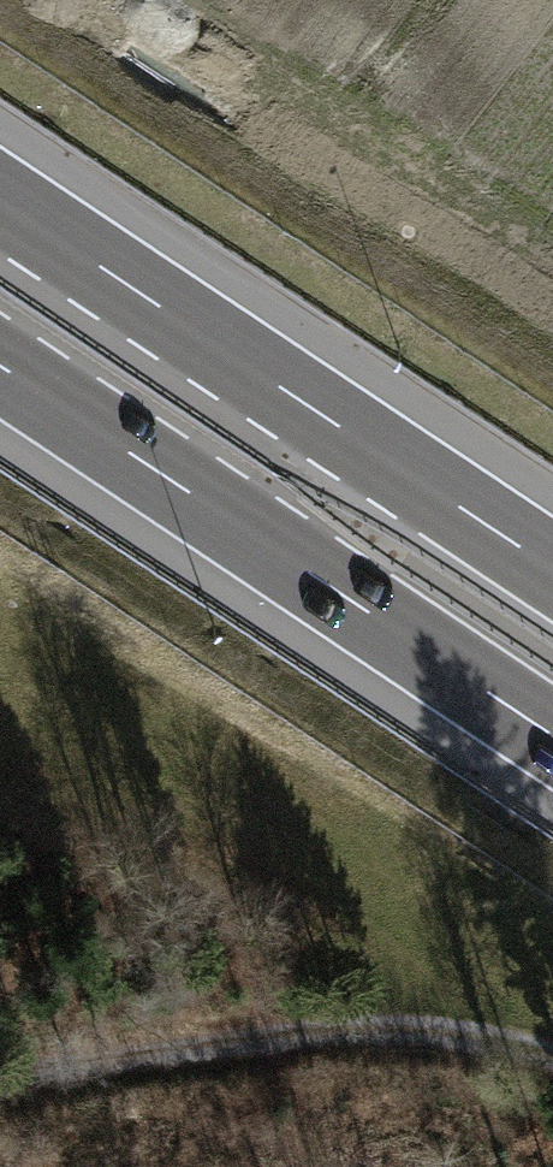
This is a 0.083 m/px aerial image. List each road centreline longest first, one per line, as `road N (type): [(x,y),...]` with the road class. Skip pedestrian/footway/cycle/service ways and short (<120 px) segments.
road 1 (motorway): [(0,370),(552,740)]
road 2 (motorway): [(552,561),(0,200)]
road 3 (track): [(0,1070),(264,1026),(491,1035),(552,1062)]

